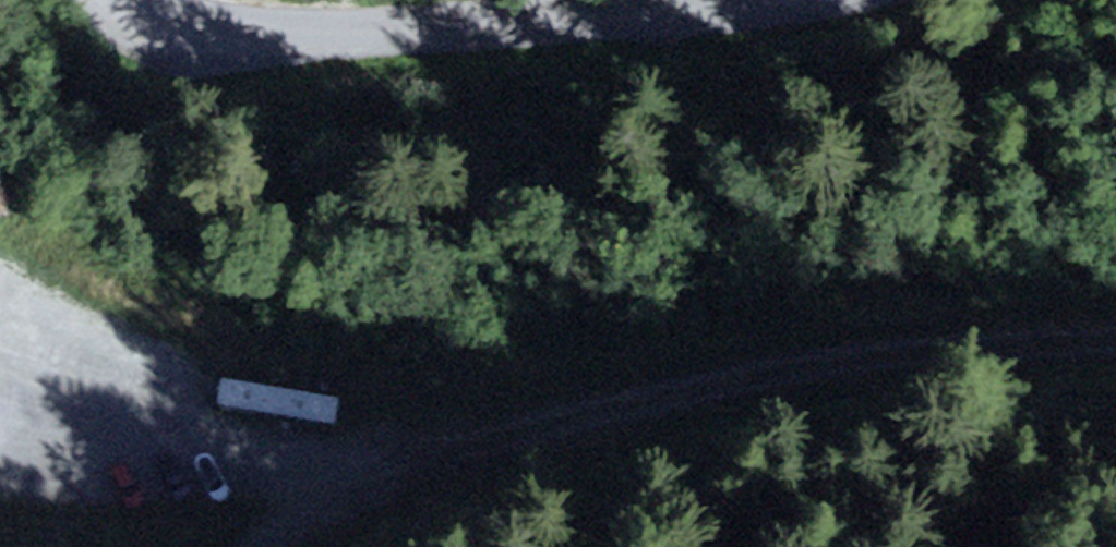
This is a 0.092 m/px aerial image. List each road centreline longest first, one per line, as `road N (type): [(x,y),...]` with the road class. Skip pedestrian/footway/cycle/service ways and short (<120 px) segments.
road 1 (track): [(306,546),(328,546),(418,492),(1047,339),(1115,335)]
road 2 (unclassified): [(739,0),(285,35),(182,23),(131,0)]
road 3 (track): [(226,469),(418,492)]

